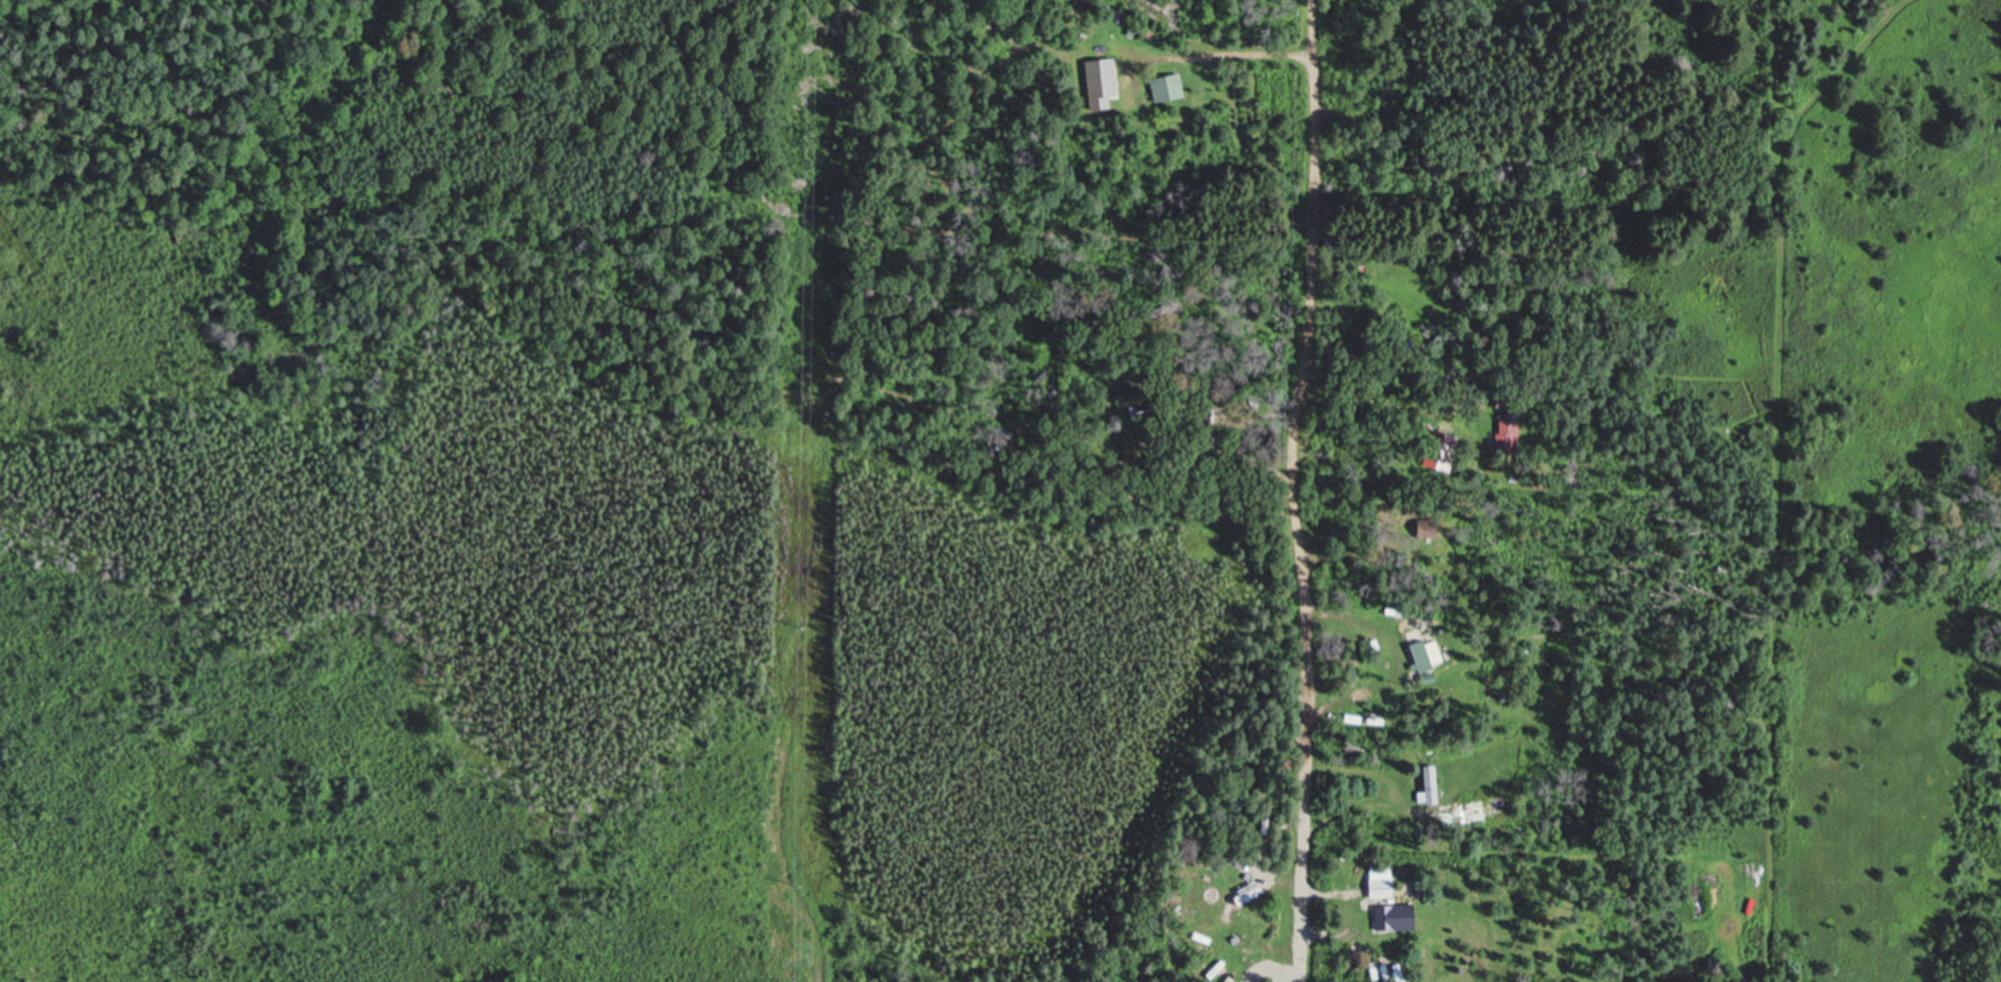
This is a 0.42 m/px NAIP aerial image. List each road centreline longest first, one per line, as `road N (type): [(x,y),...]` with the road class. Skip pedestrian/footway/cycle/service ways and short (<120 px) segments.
road 1 (residential): [(1297,981),(1305,564),(1290,446),(1309,322),(1315,0)]

